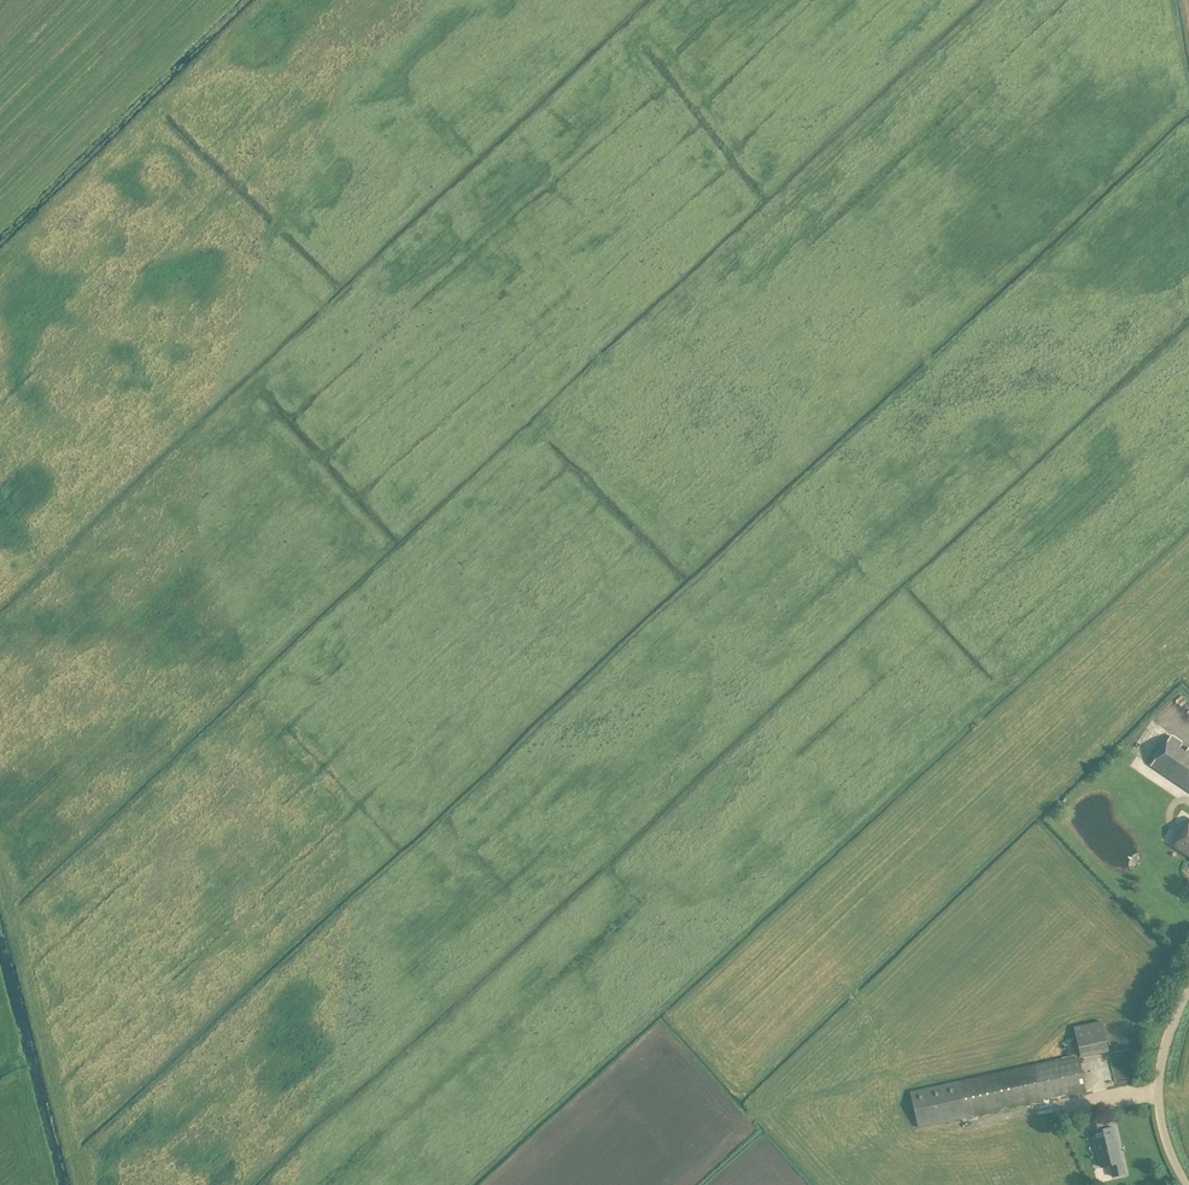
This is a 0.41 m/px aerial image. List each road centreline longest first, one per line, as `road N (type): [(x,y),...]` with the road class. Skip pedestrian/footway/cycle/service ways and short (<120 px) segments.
road 1 (unclassified): [(1187,1184),(1163,1128),(1158,1090),(1168,1035),(1188,991)]

